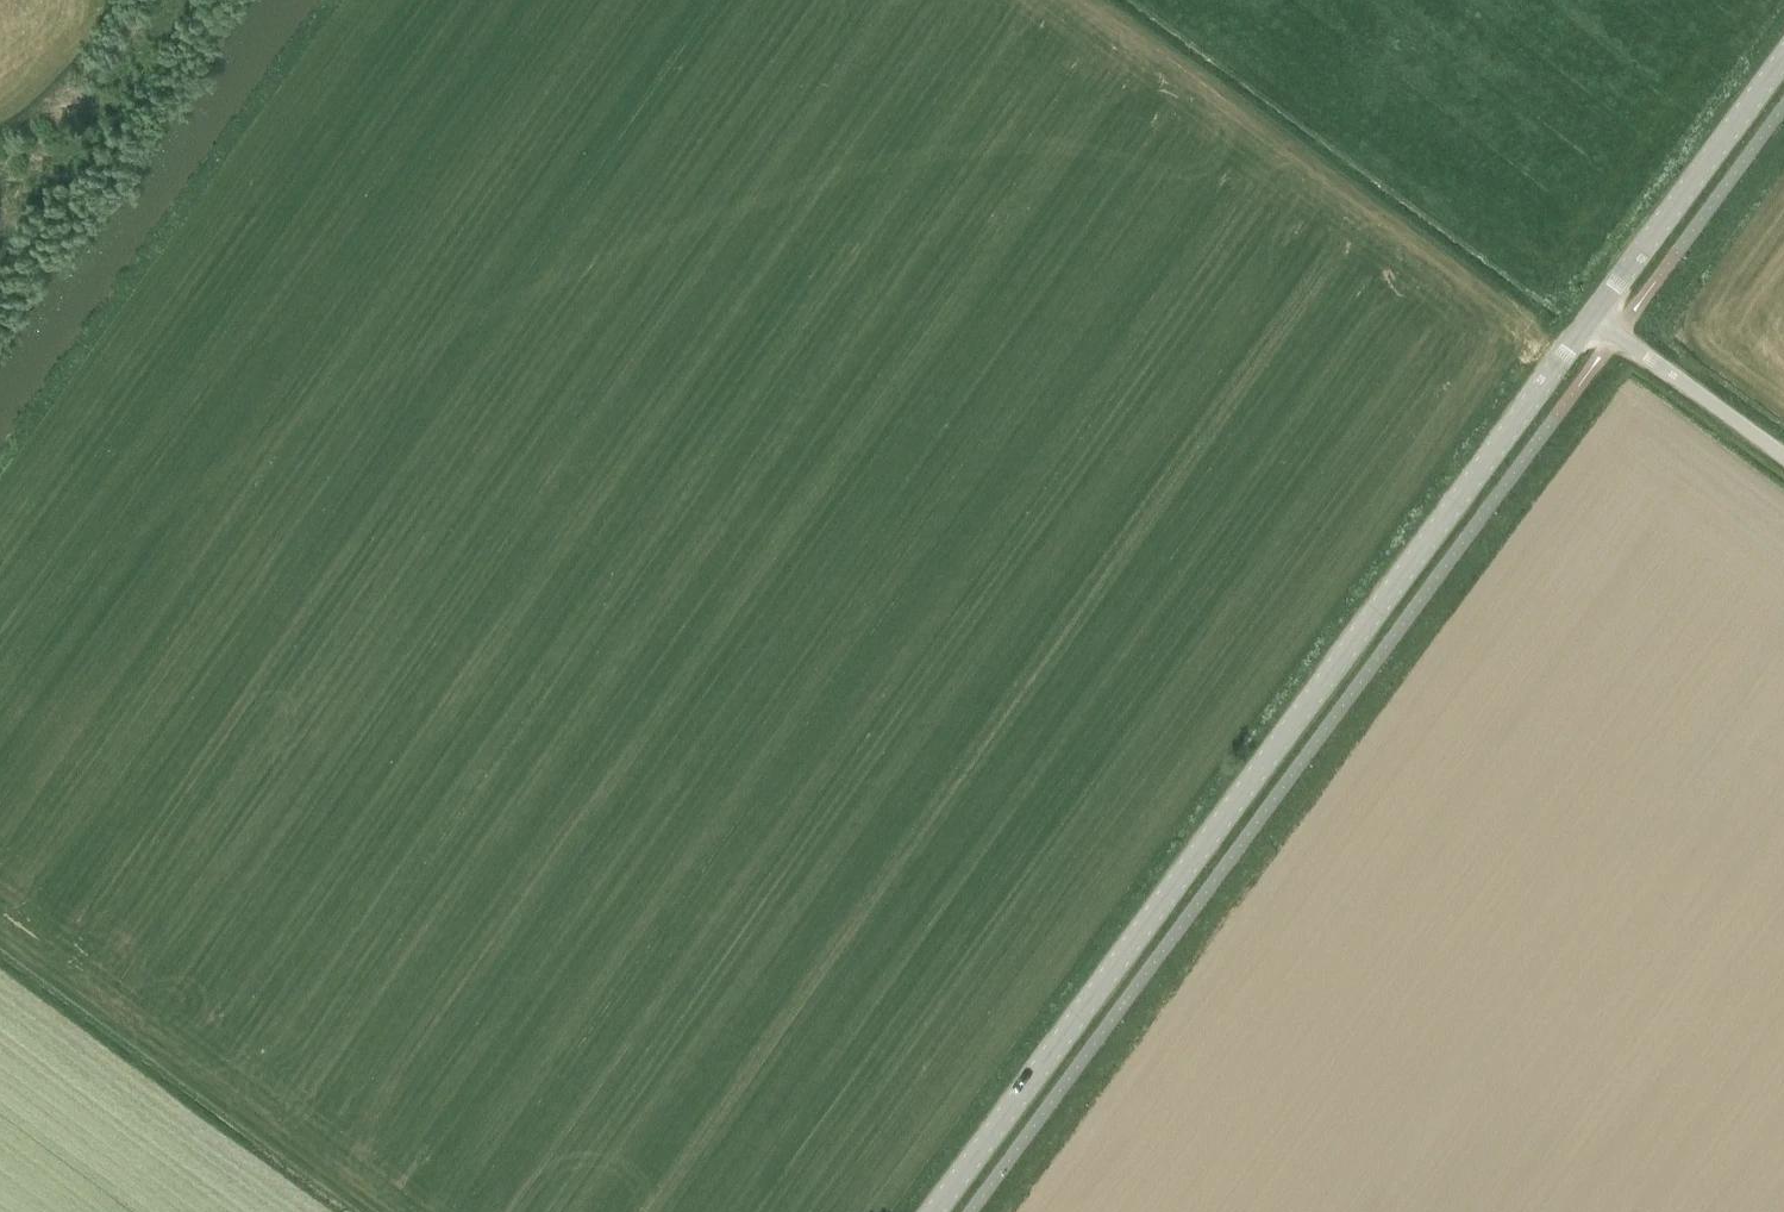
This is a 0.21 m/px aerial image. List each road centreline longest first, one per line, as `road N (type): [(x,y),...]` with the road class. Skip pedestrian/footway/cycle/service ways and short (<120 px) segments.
road 1 (tertiary): [(934,1211),(1595,315)]
road 2 (tertiary): [(1595,315),(1783,57)]
road 3 (unclassified): [(1783,456),(1595,315)]

